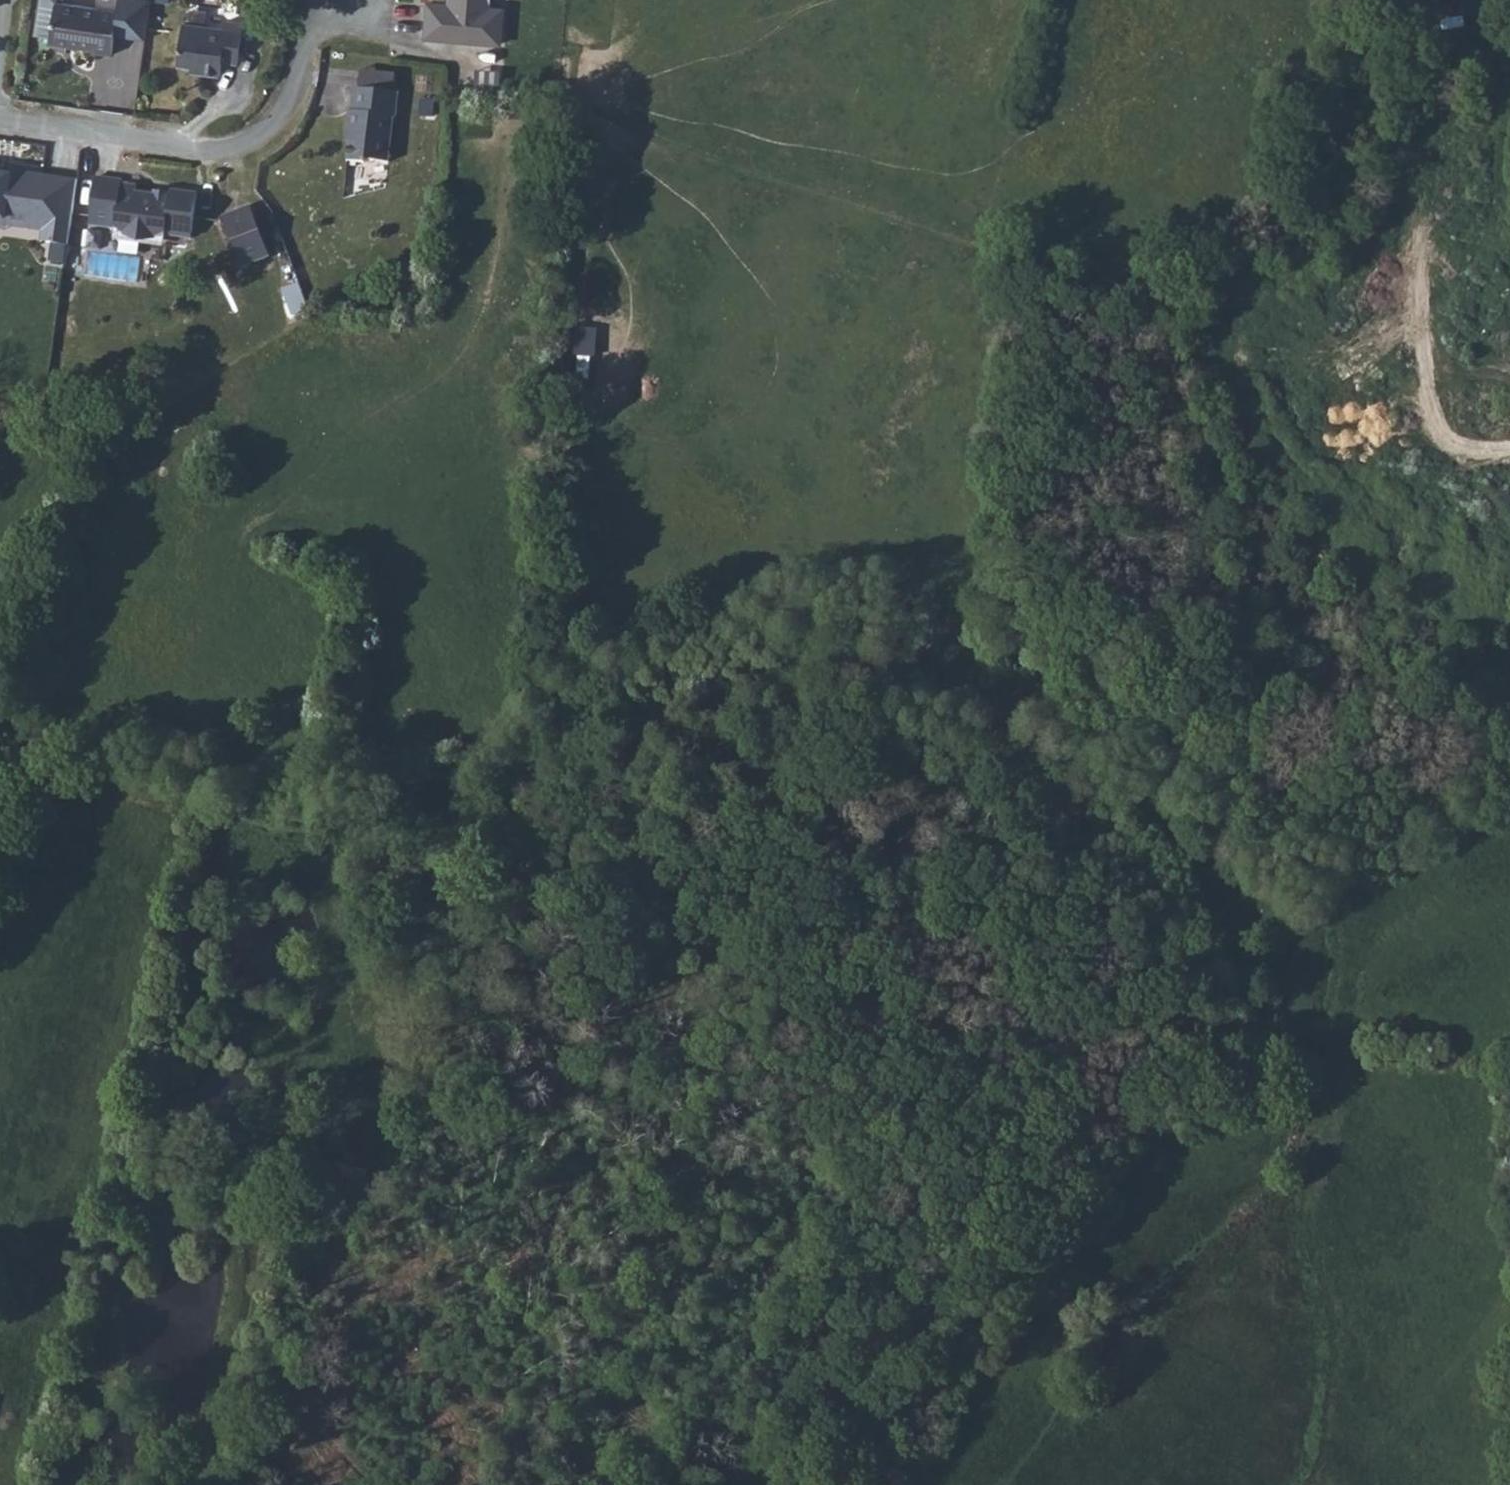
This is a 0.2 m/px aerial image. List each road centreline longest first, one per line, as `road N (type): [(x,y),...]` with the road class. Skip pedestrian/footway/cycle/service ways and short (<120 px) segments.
road 1 (residential): [(246,148),(200,152),(0,122)]

